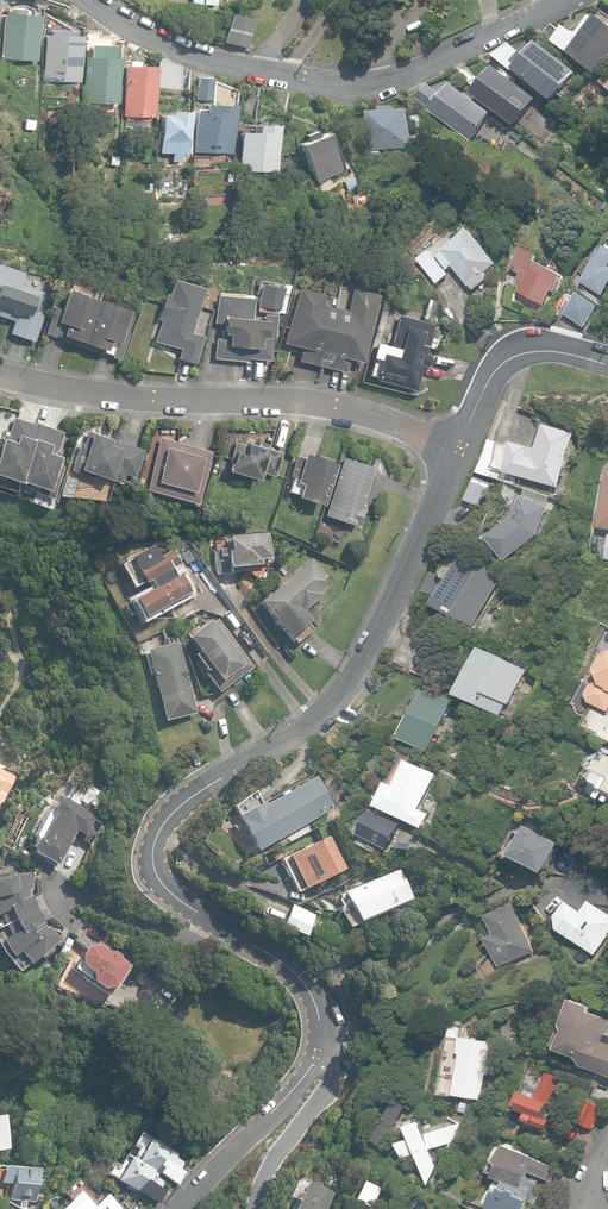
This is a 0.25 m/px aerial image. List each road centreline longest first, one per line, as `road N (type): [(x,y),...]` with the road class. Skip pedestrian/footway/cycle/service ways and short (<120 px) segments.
road 1 (residential): [(459,445),(384,616),(337,695),(181,805),(154,841),(152,862),(165,888),(294,971),(315,1006),(319,1052)]
road 2 (residential): [(92,0),(203,57),(344,90),(410,74),(563,0)]
road 3 (residential): [(0,371),(150,397),(317,400),(395,418),(459,445)]
road 4 (residential): [(319,1052),(290,1096),(180,1208)]
road 5 (residential): [(607,361),(539,348),(509,359),(459,445)]
road 6 (residential): [(255,1208),(279,1156),(333,1086),(336,1068),(319,1052)]

